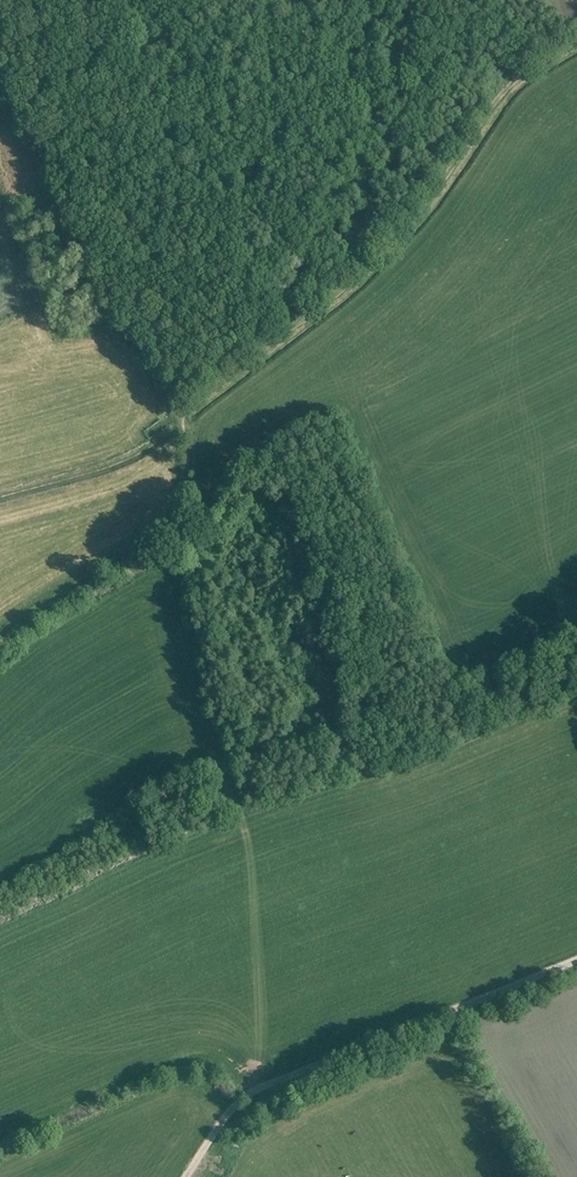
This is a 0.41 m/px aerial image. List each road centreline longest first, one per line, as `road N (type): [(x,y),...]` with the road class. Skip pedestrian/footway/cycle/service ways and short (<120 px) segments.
road 1 (track): [(576,42),(510,87),(431,199),(363,273),(186,409),(189,464),(166,531),(0,635)]
road 2 (track): [(576,959),(255,1090),(226,1115),(185,1176)]

